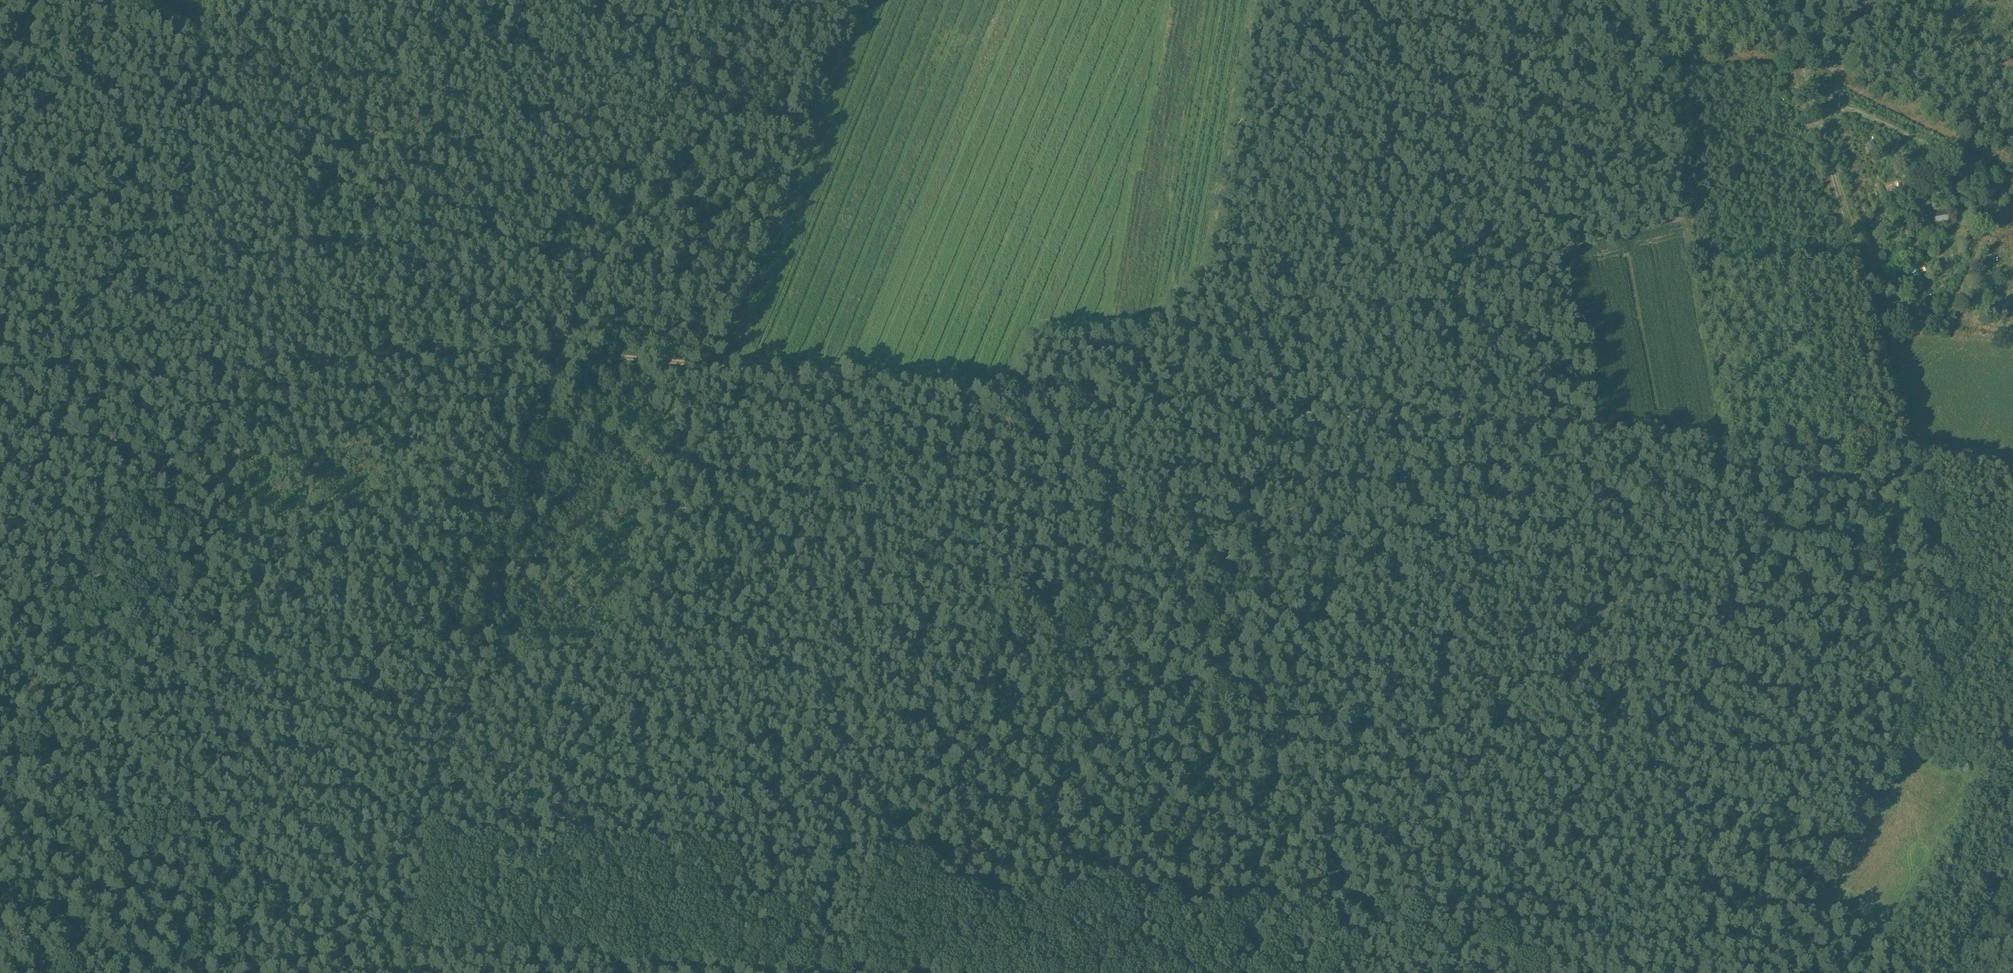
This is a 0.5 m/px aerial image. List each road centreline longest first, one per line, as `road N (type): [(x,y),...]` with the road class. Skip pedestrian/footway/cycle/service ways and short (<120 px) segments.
road 1 (residential): [(726,0),(561,352),(0,372)]
road 2 (track): [(561,352),(512,499),(500,571),(447,765),(409,972)]
road 3 (track): [(1916,451),(1781,0)]

